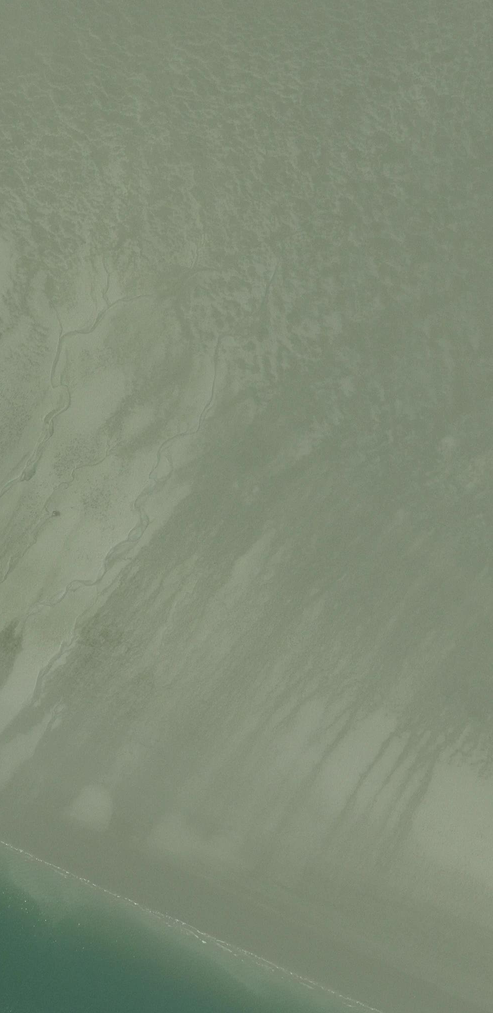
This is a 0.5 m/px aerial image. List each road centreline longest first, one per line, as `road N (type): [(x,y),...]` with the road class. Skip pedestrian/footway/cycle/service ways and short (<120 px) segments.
road 1 (trunk): [(117,0),(89,1012)]
road 2 (trunk): [(122,1012),(149,0)]

